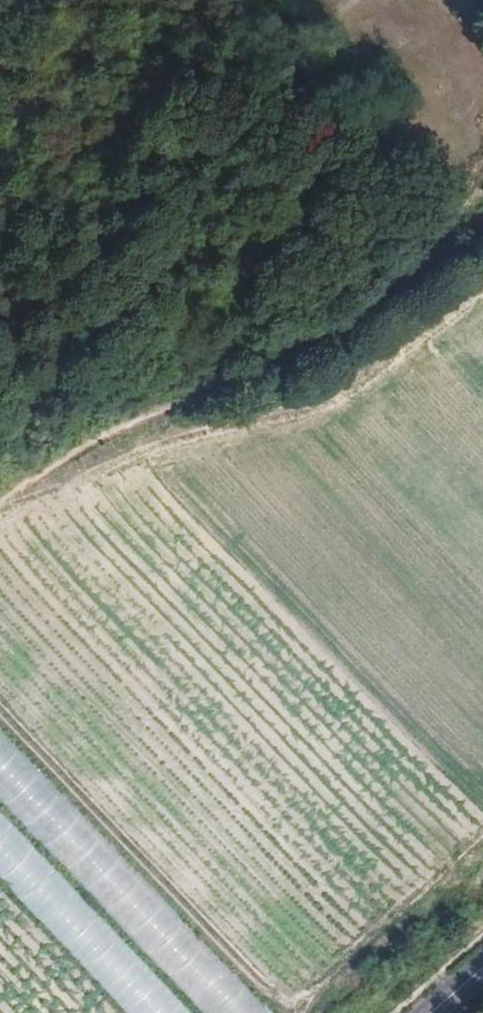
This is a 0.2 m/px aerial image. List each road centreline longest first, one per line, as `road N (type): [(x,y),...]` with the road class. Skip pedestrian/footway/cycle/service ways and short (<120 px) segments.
road 1 (track): [(0,507),(103,439),(283,367),(362,321),(482,218)]

